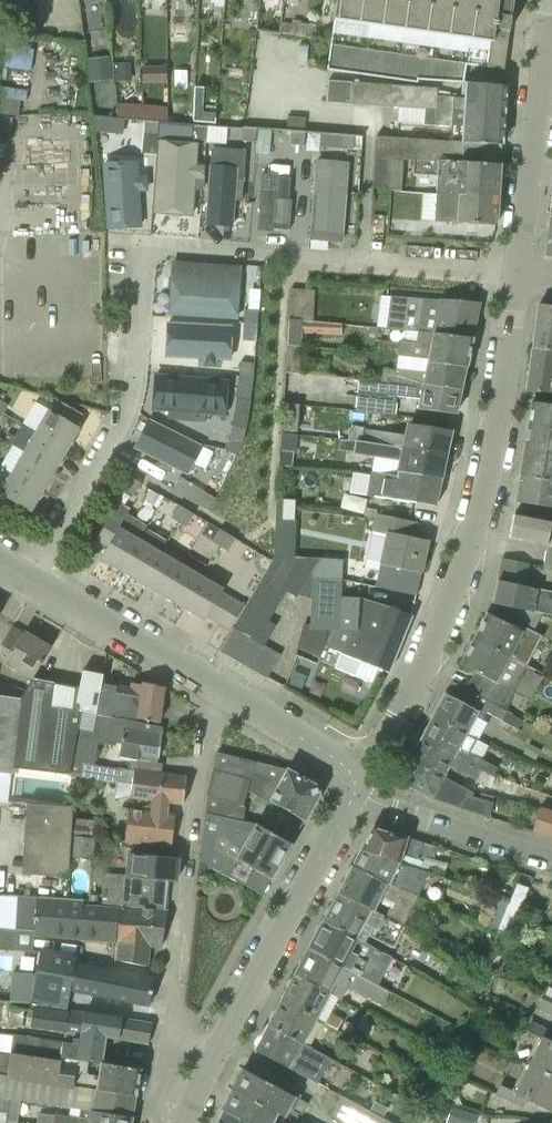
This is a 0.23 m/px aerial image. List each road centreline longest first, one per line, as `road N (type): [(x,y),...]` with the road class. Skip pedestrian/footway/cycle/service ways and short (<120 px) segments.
road 1 (residential): [(31,581),(121,430),(136,373),(148,250),(516,278)]
road 2 (residential): [(363,774),(466,555),(516,278)]
road 3 (residential): [(363,774),(31,581)]
road 4 (residential): [(182,1122),(354,791)]
road 5 (residential): [(516,278),(551,0)]
road 6 (residential): [(551,859),(354,791)]

